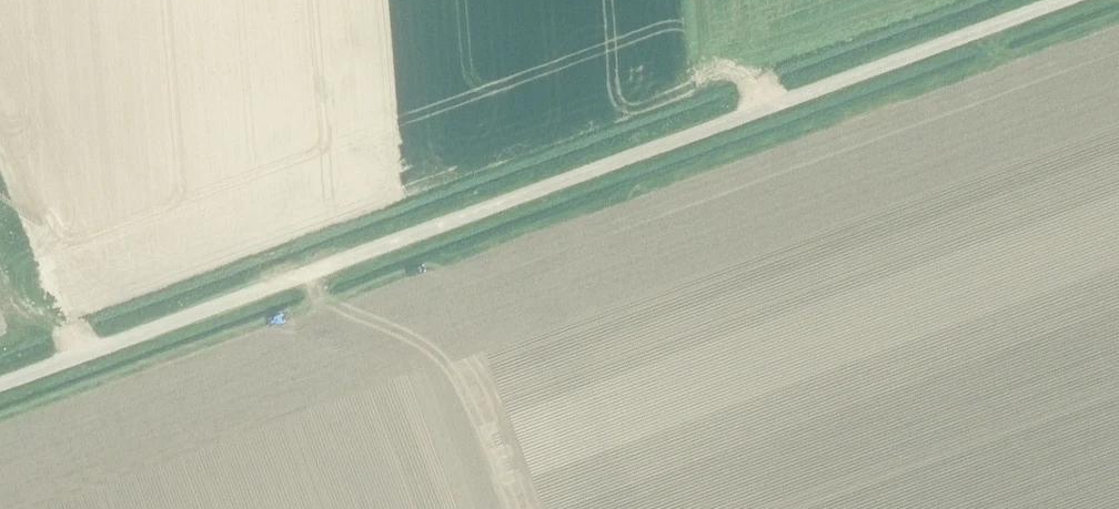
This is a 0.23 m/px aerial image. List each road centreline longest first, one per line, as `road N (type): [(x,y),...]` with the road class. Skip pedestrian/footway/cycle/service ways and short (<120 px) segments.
road 1 (unclassified): [(0,381),(1063,0)]

